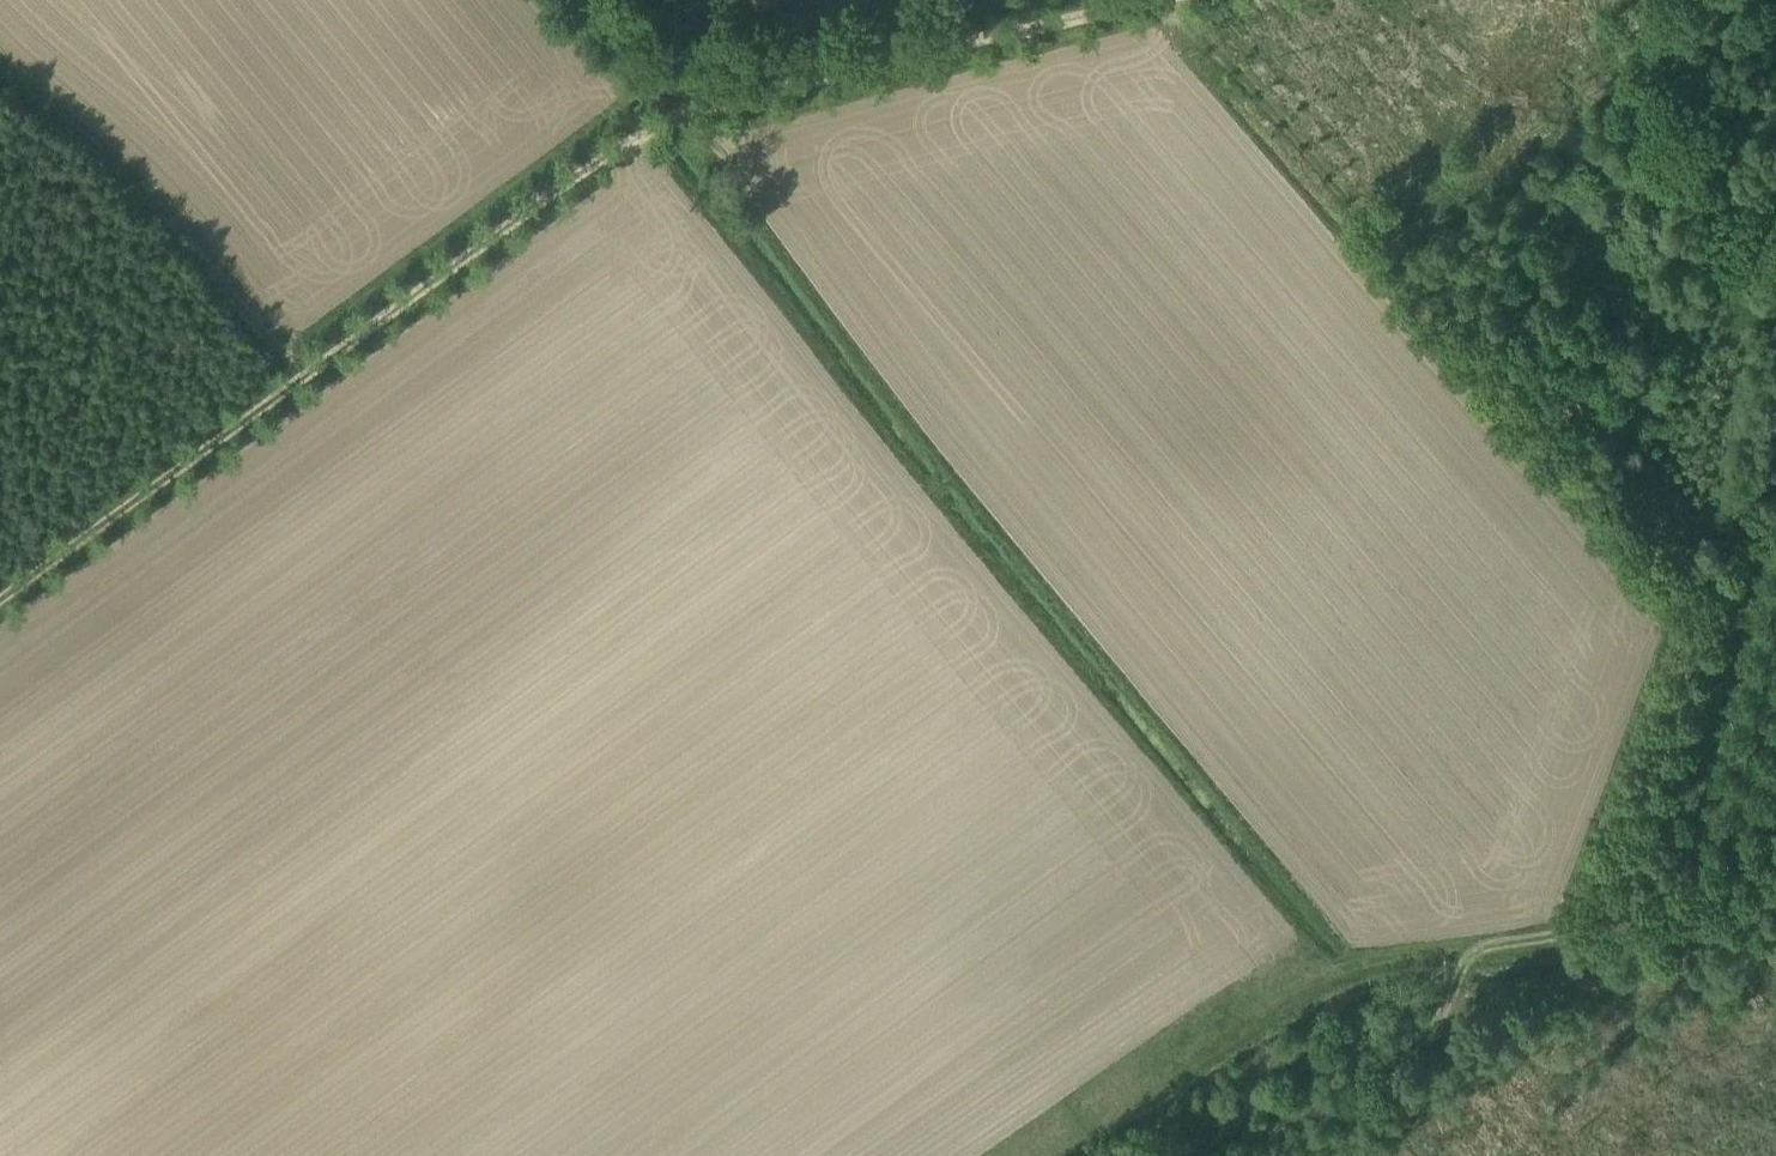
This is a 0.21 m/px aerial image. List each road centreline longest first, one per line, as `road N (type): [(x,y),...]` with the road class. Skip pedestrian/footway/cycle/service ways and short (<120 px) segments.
road 1 (track): [(1158,0),(910,53),(712,111),(623,149),(0,597)]
road 2 (track): [(1325,1155),(1407,1032),(1437,1010),(1483,942),(1551,935),(1775,851)]
road 3 (track): [(1483,942),(1400,948),(1322,978)]

